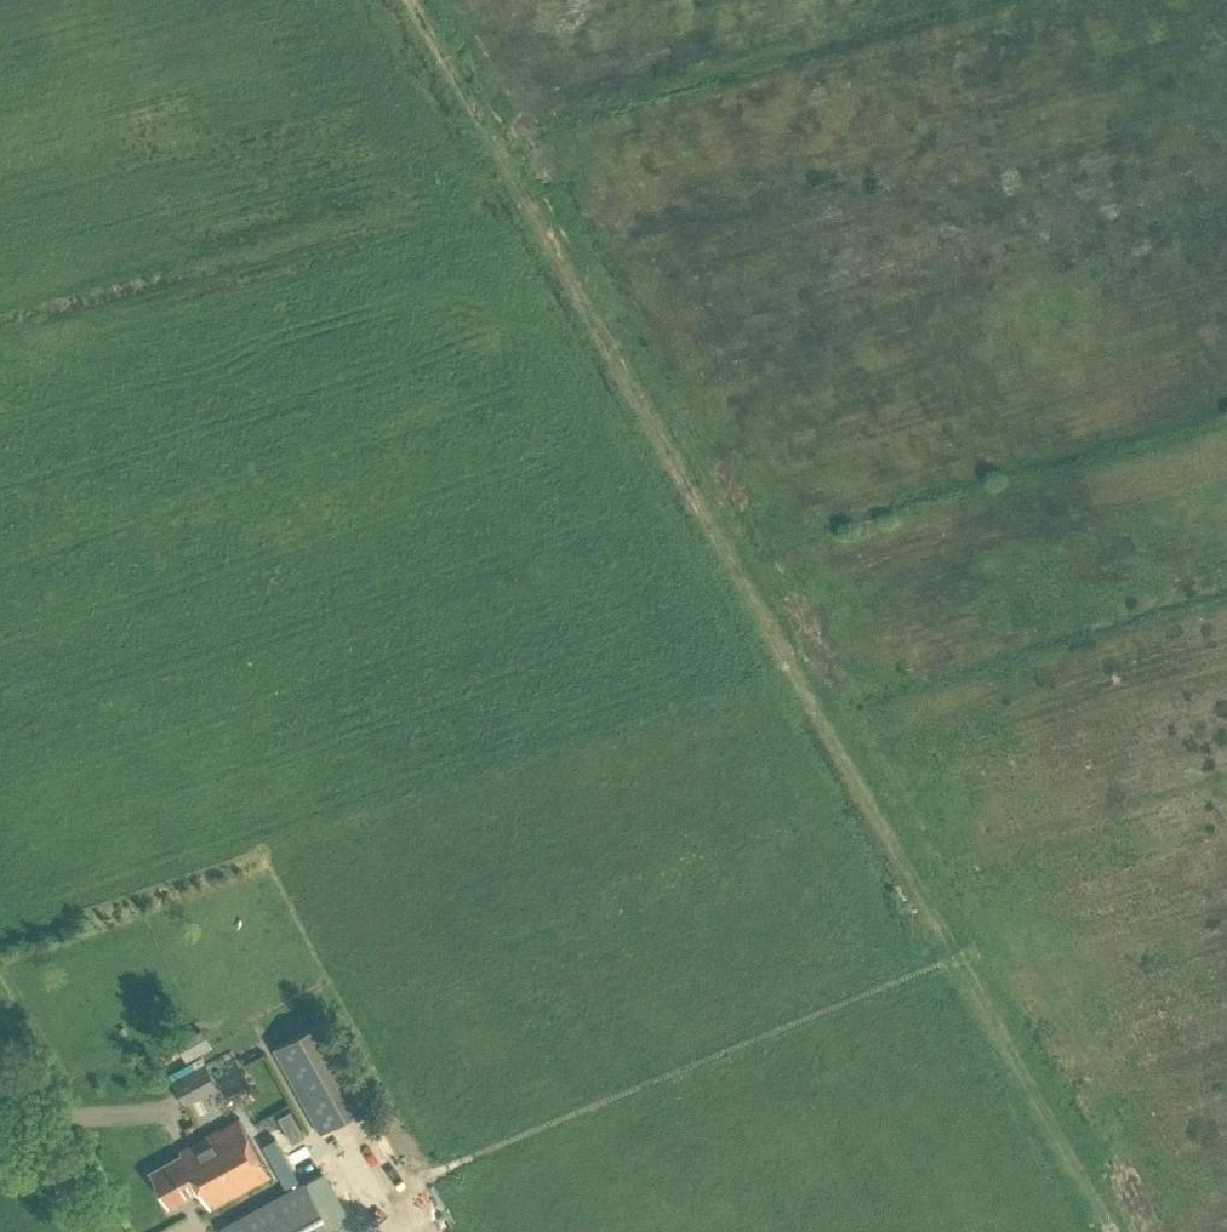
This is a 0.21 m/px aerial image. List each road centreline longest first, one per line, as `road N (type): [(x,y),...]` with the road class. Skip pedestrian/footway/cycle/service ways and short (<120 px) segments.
road 1 (track): [(415,0),(1113,1231)]
road 2 (track): [(957,957),(400,1184)]
road 3 (tertiary): [(95,1231),(0,1060)]

